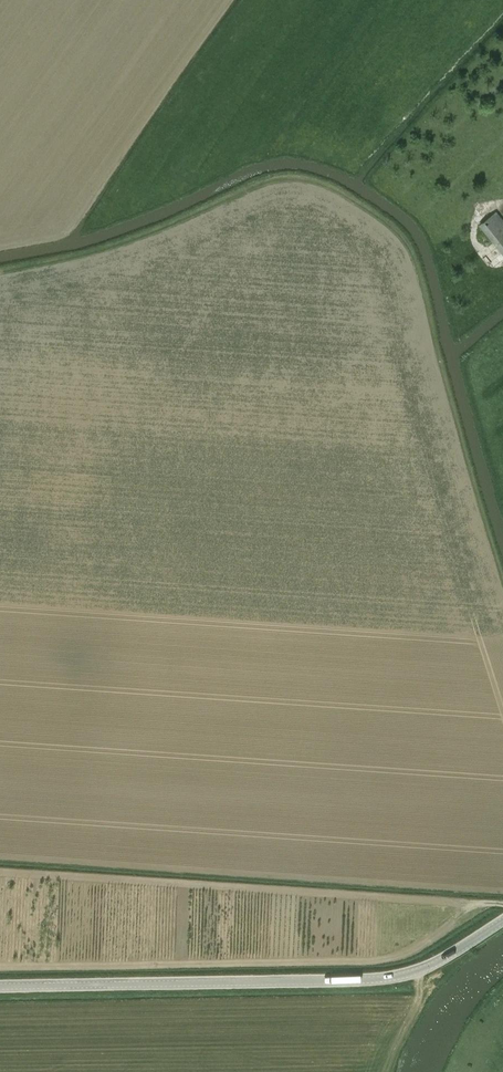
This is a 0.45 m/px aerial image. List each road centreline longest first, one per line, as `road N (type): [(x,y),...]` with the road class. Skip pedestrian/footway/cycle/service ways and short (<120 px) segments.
road 1 (unclassified): [(0,987),(378,979),(451,956),(502,921)]

